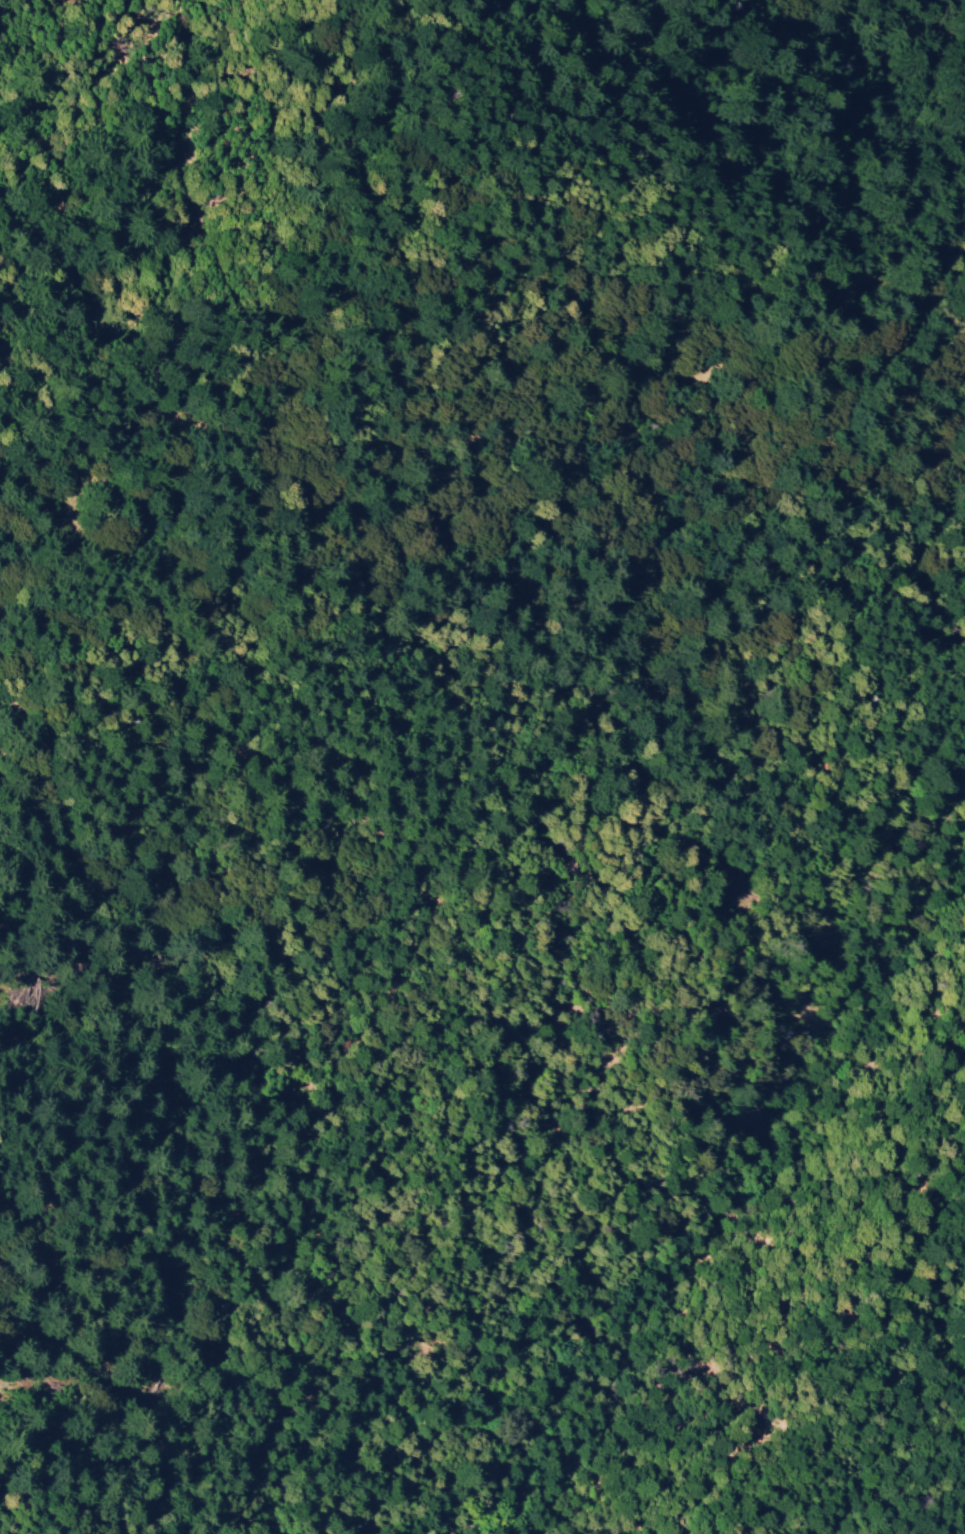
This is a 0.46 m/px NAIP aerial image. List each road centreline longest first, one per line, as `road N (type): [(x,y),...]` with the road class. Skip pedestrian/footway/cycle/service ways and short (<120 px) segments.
road 1 (track): [(964,475),(946,471),(825,499),(759,498),(623,462),(564,457),(291,461),(169,426),(160,387),(180,334),(177,275),(196,216),(191,182),(199,127),(180,0)]

